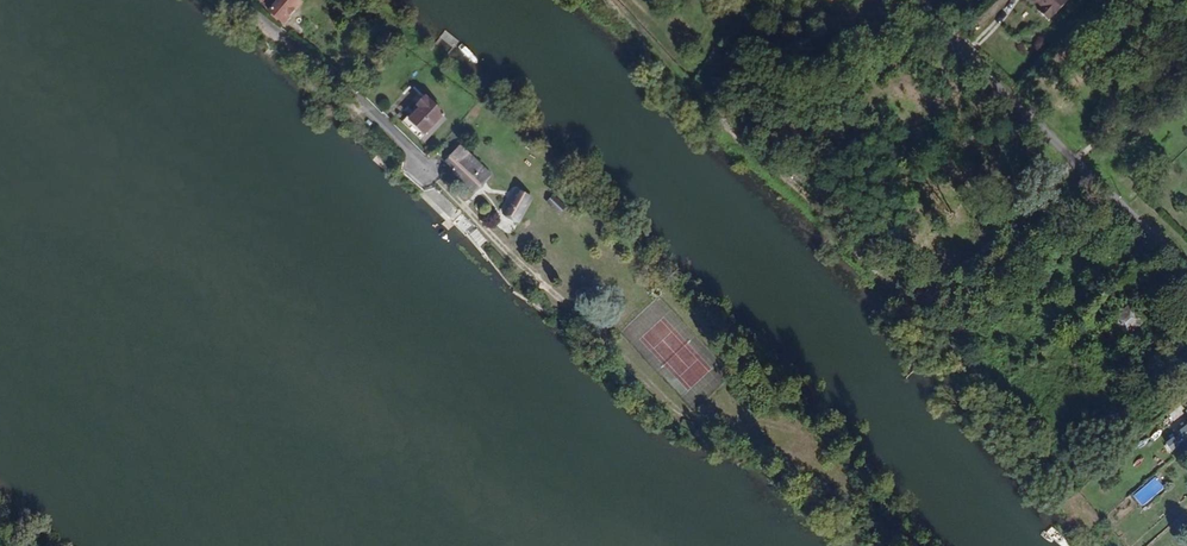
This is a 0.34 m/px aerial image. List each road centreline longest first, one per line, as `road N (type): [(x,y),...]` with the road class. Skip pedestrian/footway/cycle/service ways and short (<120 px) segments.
road 1 (residential): [(1186,261),(965,59),(919,0)]
road 2 (residential): [(238,0),(438,179)]

